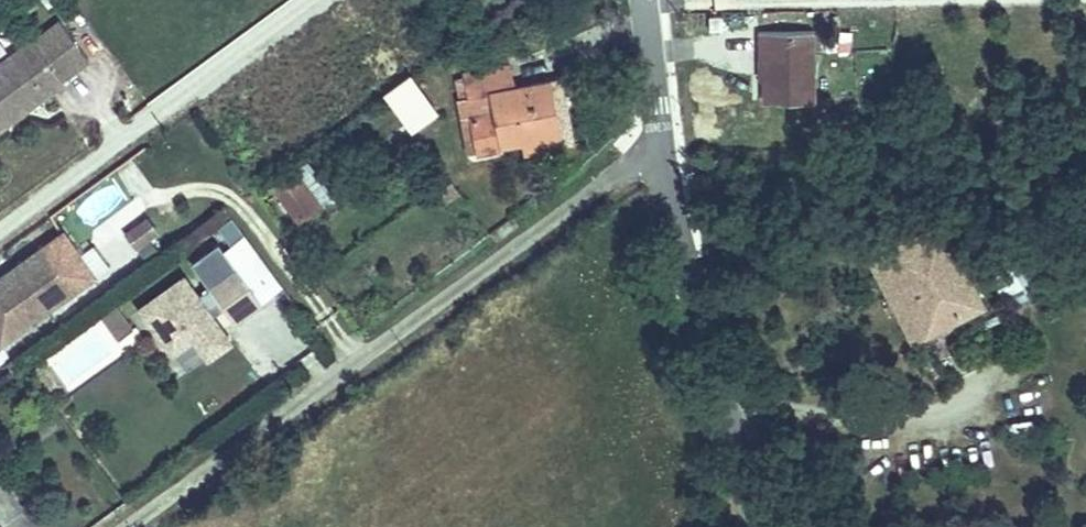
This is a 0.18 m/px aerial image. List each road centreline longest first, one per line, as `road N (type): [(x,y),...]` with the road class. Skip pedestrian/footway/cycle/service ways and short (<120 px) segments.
road 1 (unclassified): [(666,156),(623,171),(134,526)]
road 2 (unclassified): [(666,156),(754,526)]
road 3 (unclassified): [(645,0),(666,156)]

